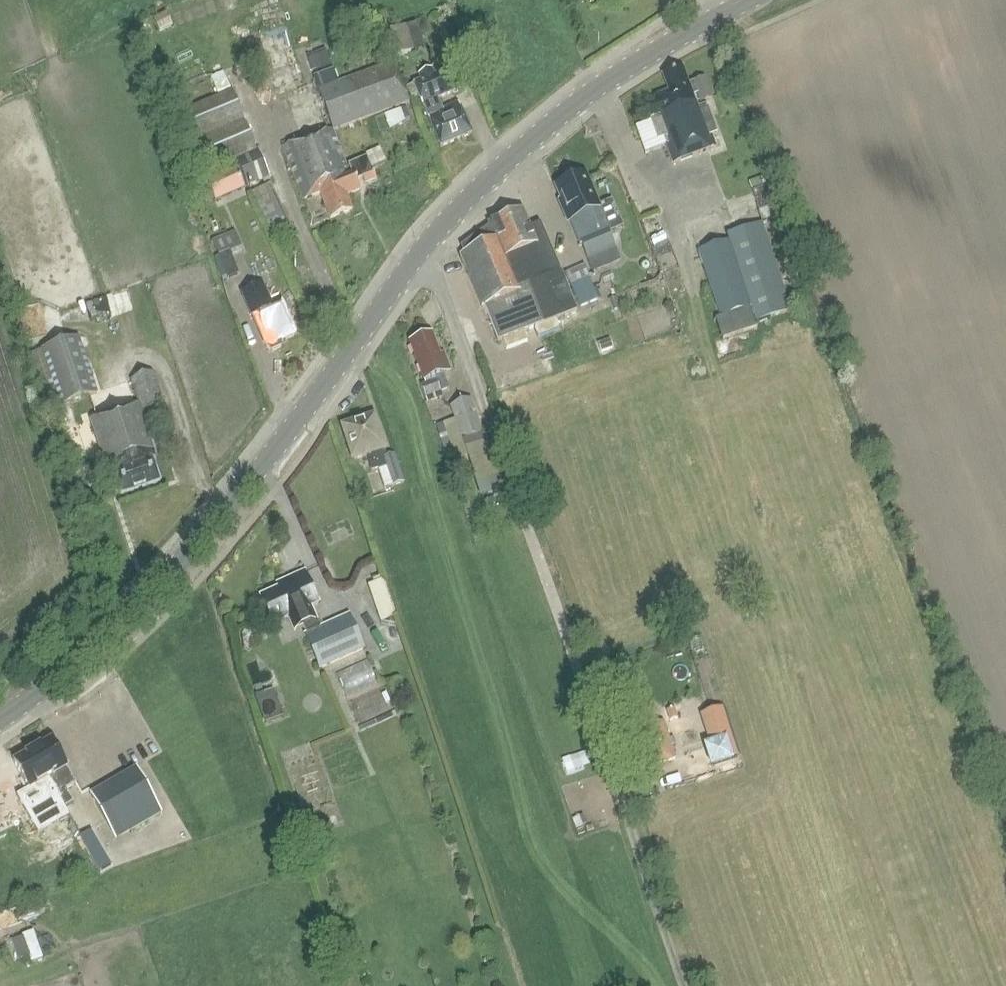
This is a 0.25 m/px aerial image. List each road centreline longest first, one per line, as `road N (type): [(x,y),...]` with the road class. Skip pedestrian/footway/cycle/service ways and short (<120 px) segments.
road 1 (secondary): [(0,720),(101,641),(160,581),(482,181),(578,98),(754,0)]
road 2 (track): [(680,985),(421,248)]

